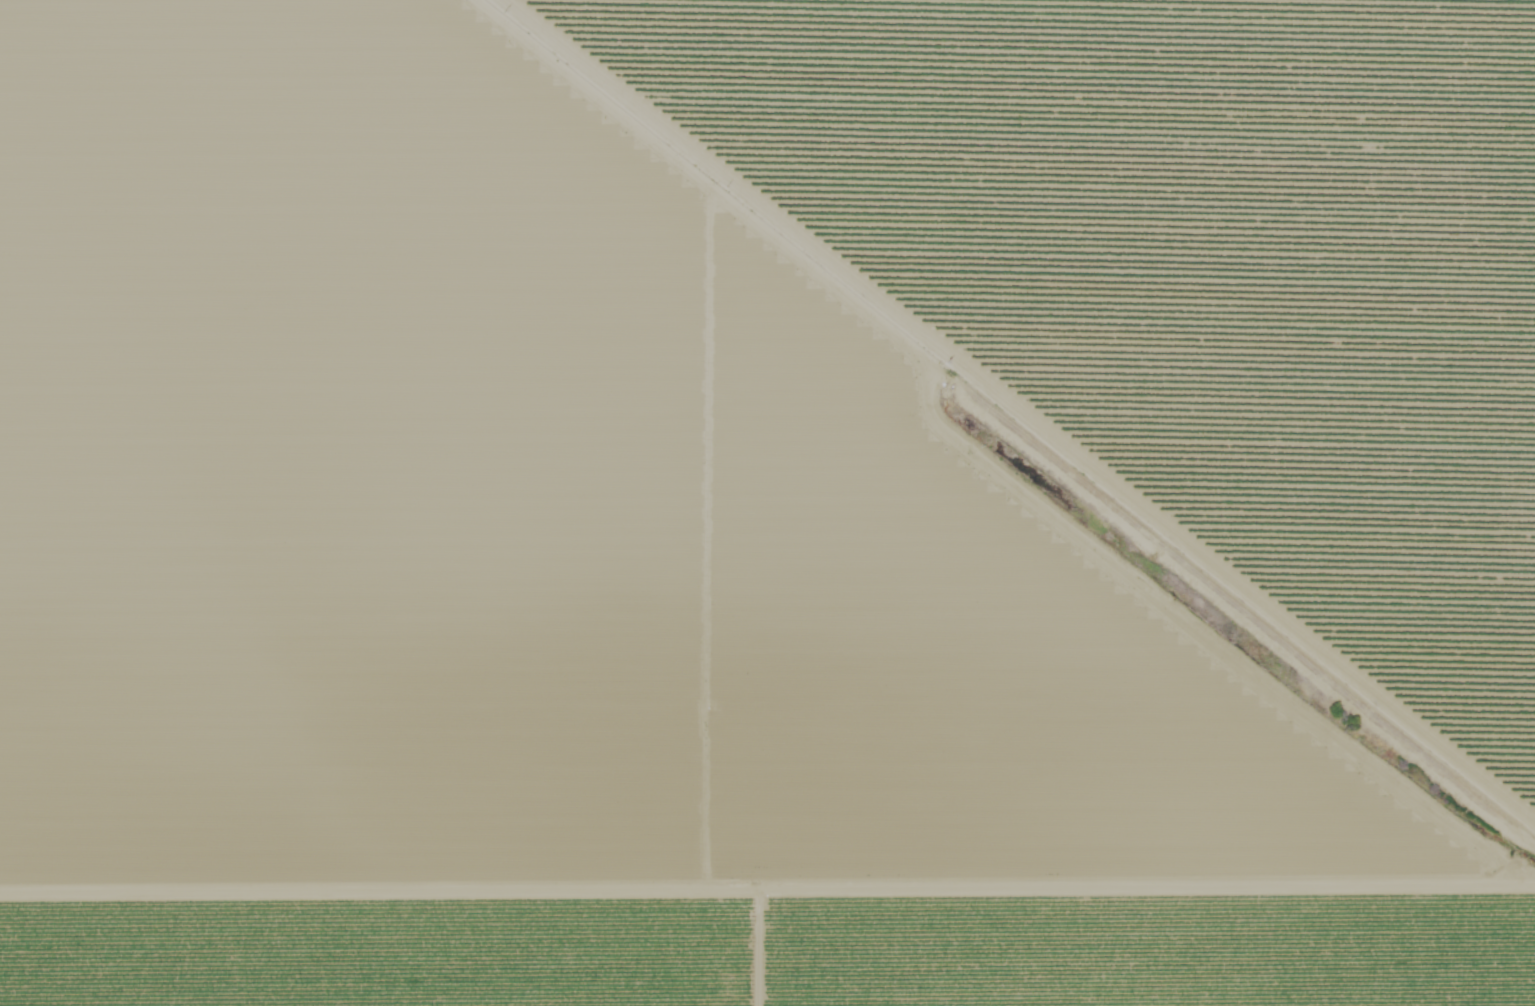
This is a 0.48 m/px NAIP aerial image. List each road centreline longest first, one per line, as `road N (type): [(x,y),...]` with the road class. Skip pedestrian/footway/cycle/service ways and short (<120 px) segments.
road 1 (residential): [(1534,823),(1367,700),(697,139),(514,0)]

